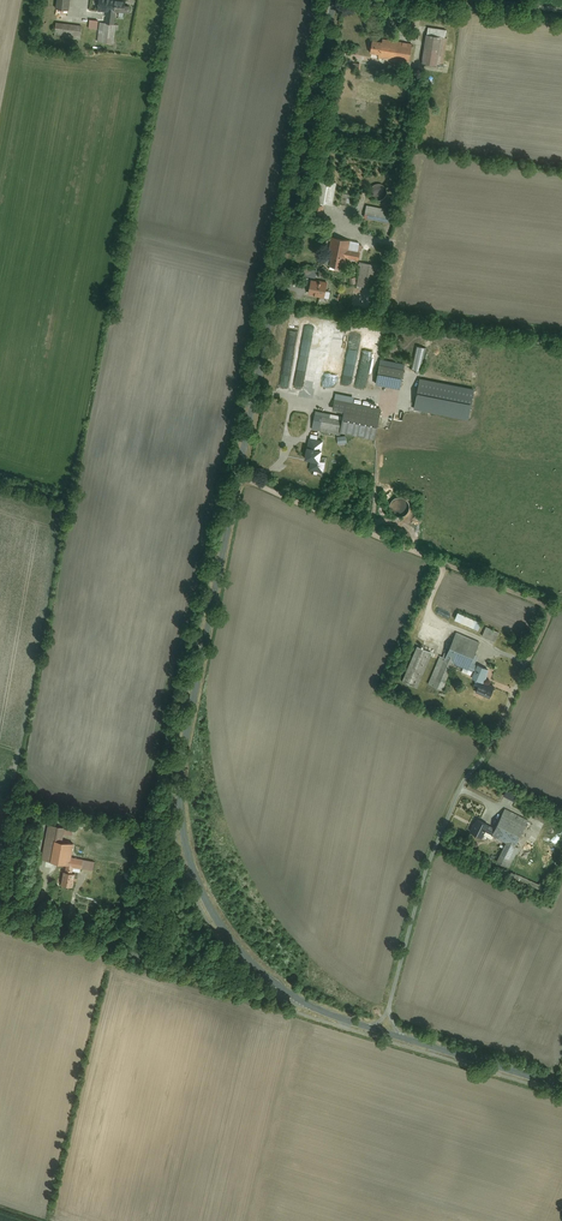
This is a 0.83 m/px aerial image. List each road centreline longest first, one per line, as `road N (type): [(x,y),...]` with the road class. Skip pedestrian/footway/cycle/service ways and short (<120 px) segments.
road 1 (tertiary): [(287,995),(249,963),(200,895),(178,786),(332,0)]
road 2 (track): [(239,476),(561,607)]
road 3 (unclassified): [(0,912),(287,995)]
road 4 (tertiary): [(287,995),(561,1086)]

